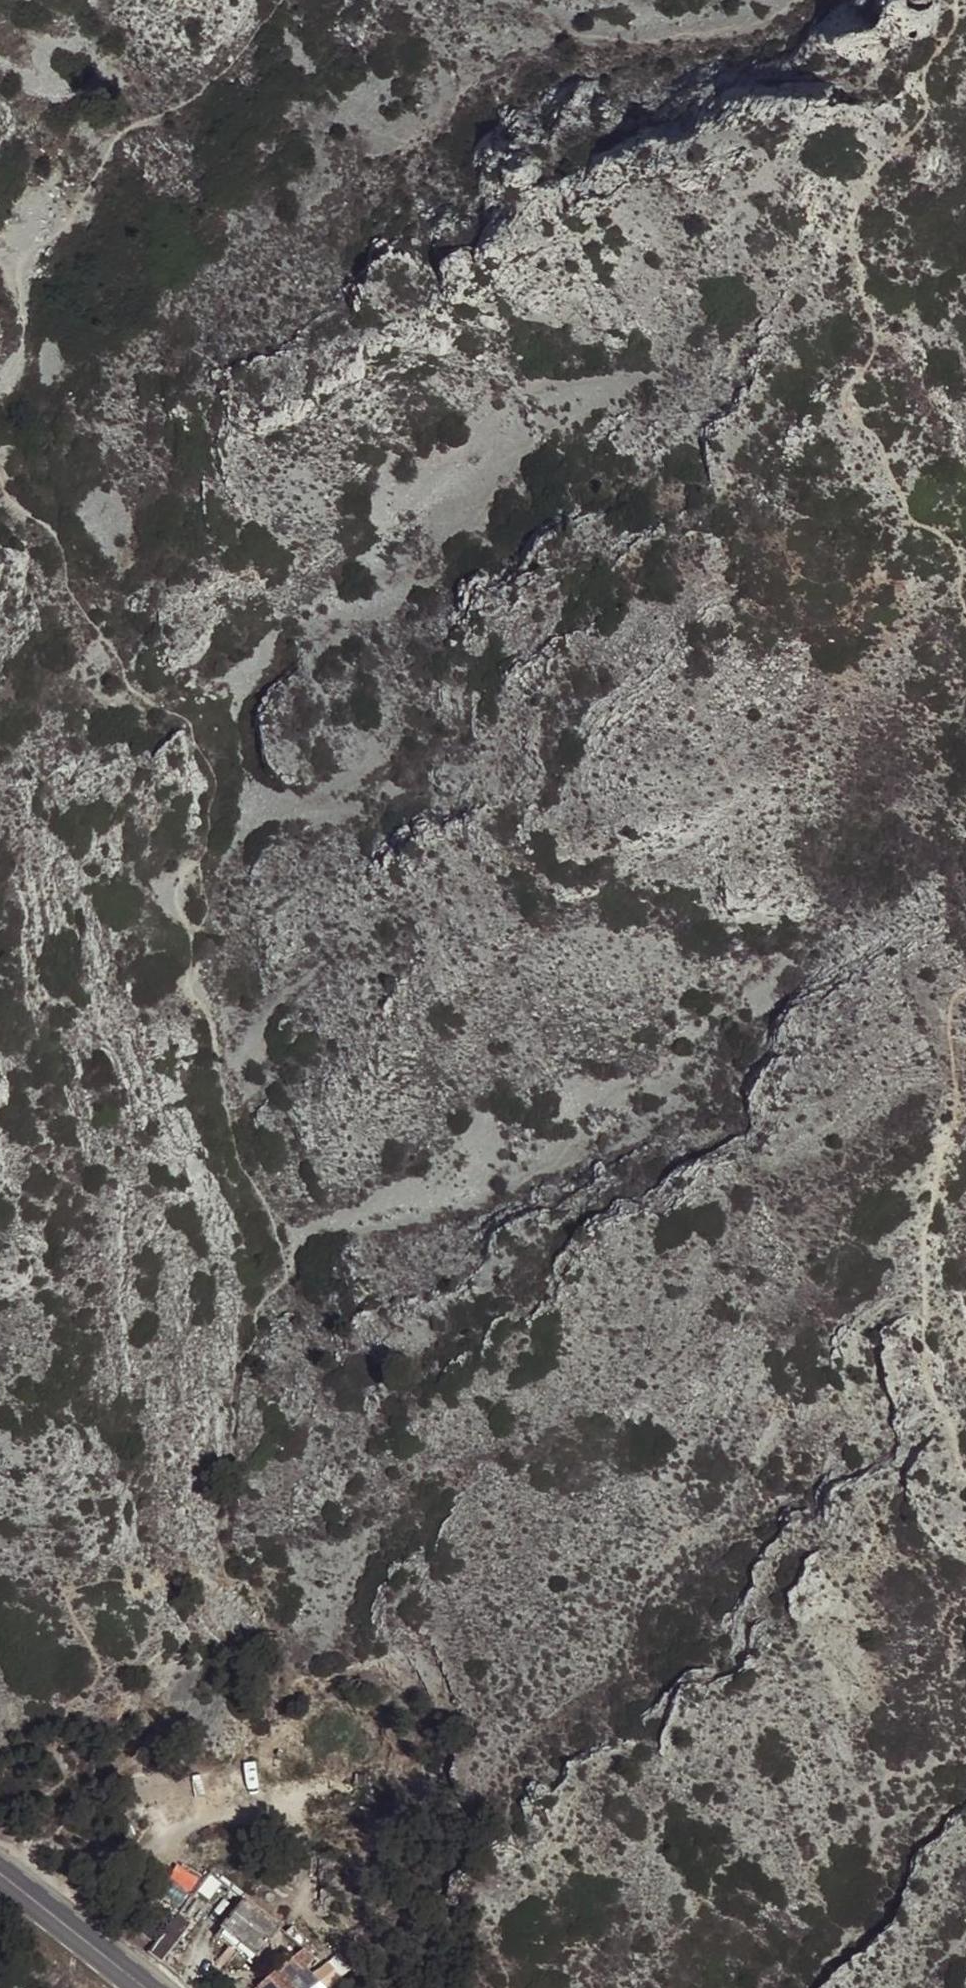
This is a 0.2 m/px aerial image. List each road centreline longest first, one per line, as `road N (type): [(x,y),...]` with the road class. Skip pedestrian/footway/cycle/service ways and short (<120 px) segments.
road 1 (primary): [(0,1875),(141,1987)]

